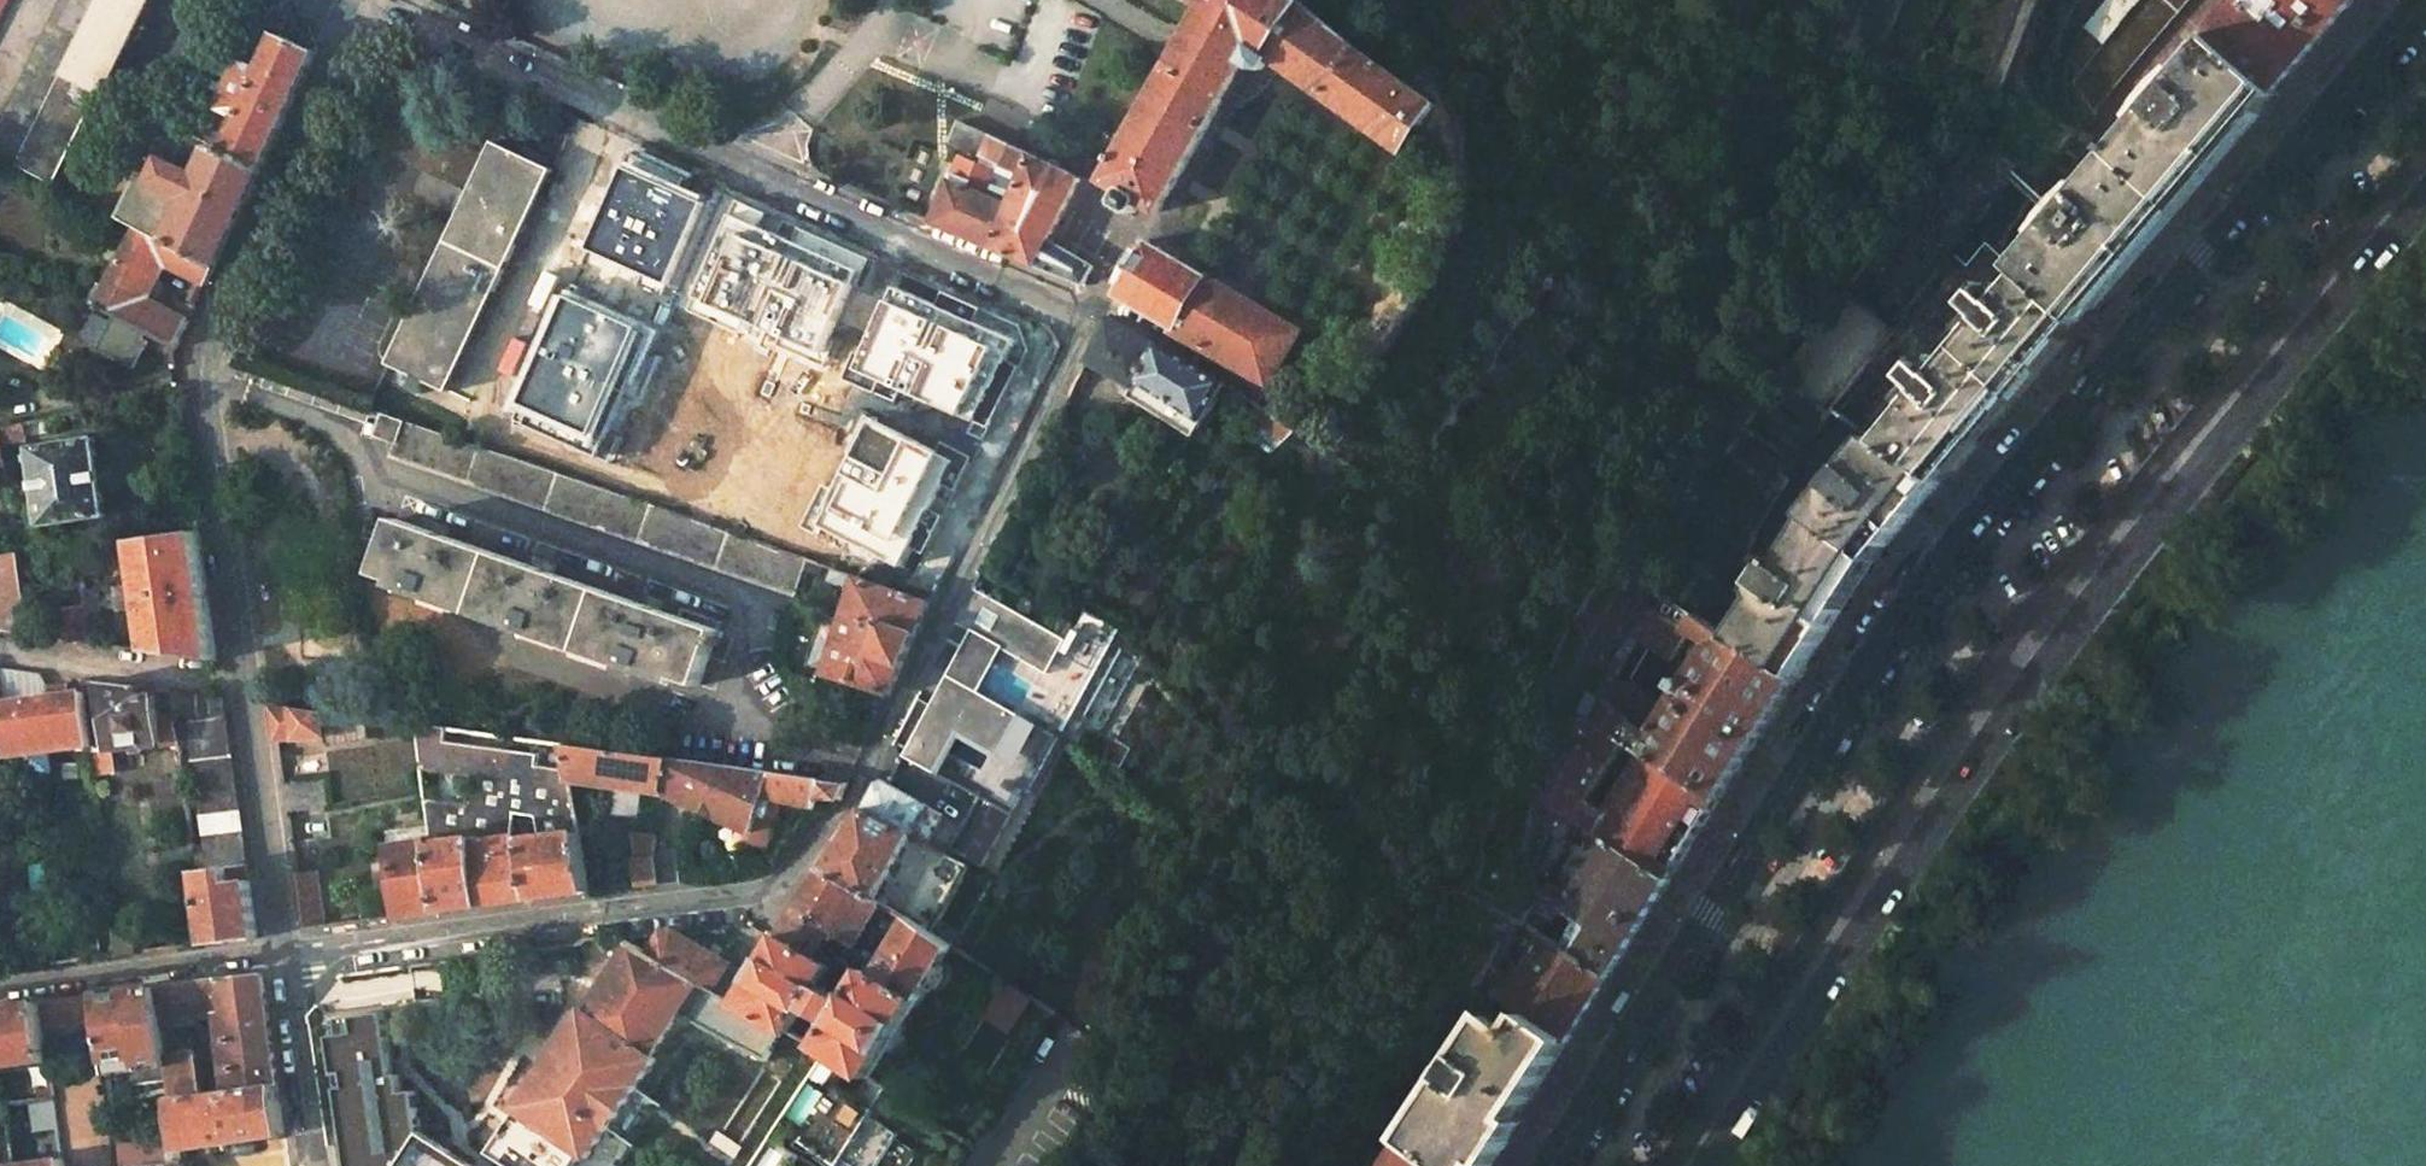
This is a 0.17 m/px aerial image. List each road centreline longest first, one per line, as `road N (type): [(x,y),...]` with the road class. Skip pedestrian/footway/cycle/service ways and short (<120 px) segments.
road 1 (primary): [(1710,1165),(1979,758),(2227,439),(2425,202)]
road 2 (residential): [(344,11),(403,25),(1084,321),(933,632)]
road 3 (residential): [(344,11),(344,56),(207,349),(201,379),(281,953)]
road 4 (residential): [(281,953),(779,885),(856,795),(933,632)]
road 5 (residential): [(1734,877),(1771,899),(1966,601),(2182,348),(2150,319)]
road 6 (primary): [(2150,319),(1929,579),(1734,877)]
road 7 (primary): [(2424,0),(2230,226)]
road 8 (residential): [(2230,226),(2262,254),(2425,64)]
road 9 (residential): [(0,989),(281,953)]
road 10 (residential): [(1602,1165),(1703,1006),(1666,984)]
road 11 (primary): [(1666,984),(1551,1165)]
road 12 (residential): [(281,953),(309,1165)]
road 13 (residential): [(1058,1043),(975,1165)]
road 14 (primary): [(1734,877),(1666,984)]
road 15 (primary): [(2230,226),(2150,319)]

